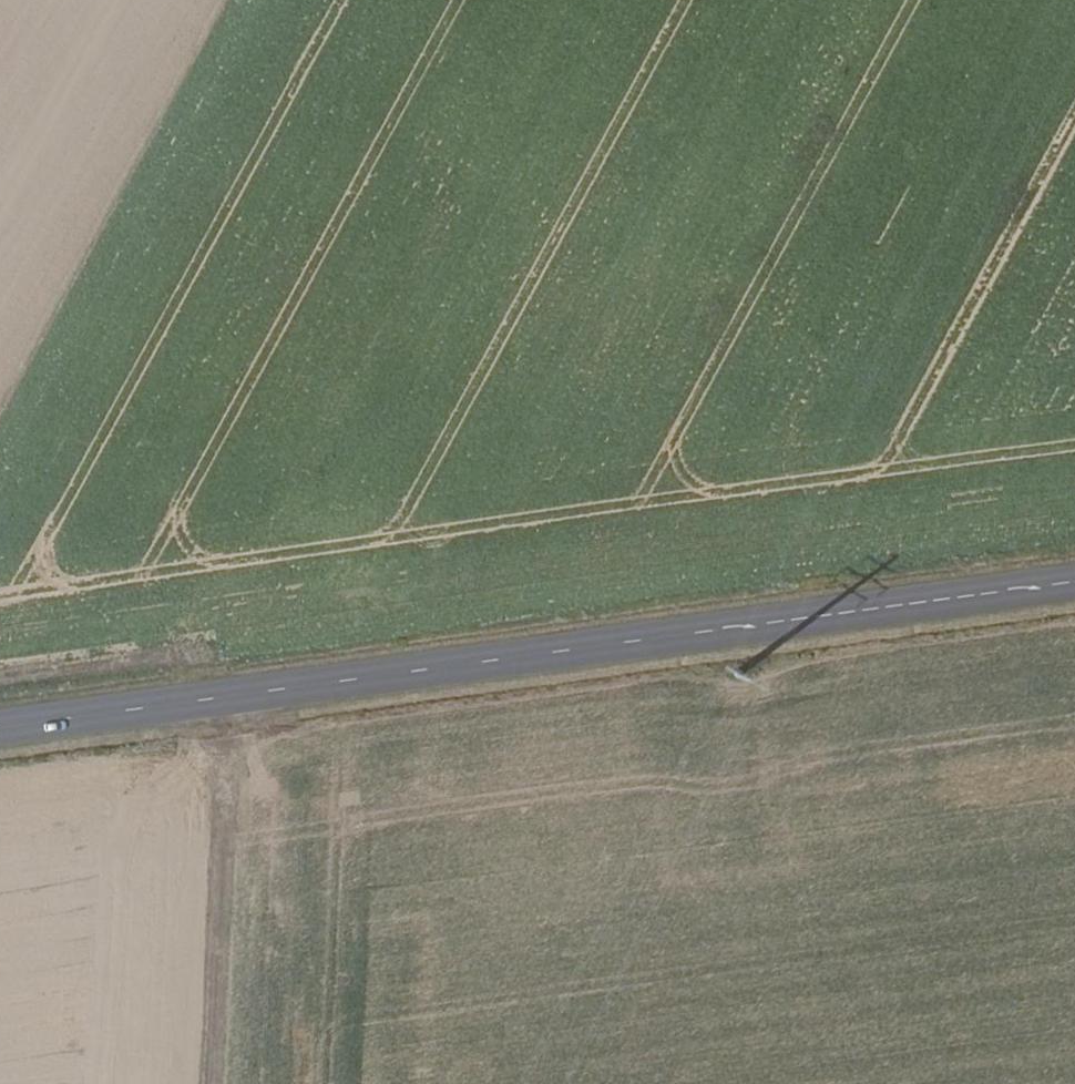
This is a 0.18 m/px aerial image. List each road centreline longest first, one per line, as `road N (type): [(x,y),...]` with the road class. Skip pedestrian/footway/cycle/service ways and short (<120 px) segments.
road 1 (secondary): [(1074,587),(0,731)]
road 2 (track): [(213,1083),(230,699)]

